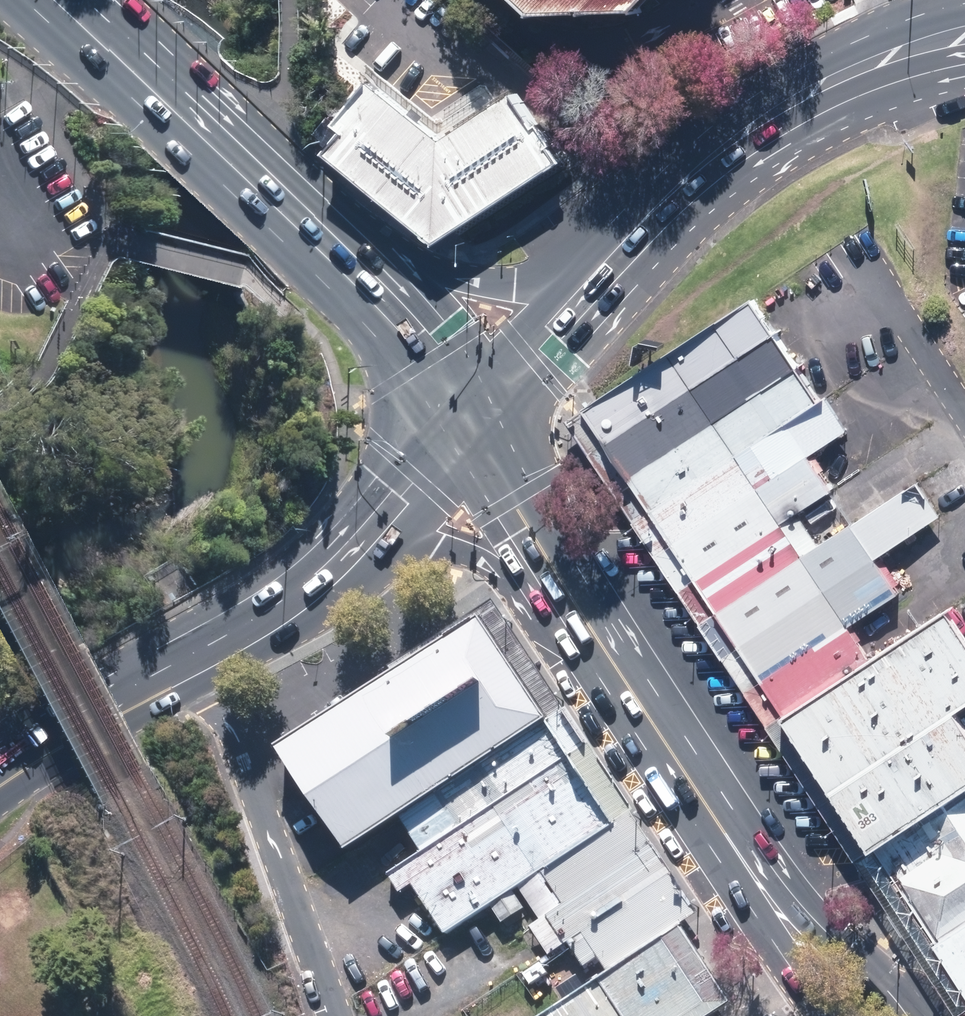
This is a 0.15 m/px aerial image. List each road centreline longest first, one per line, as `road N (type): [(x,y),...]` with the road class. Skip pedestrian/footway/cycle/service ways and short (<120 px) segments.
road 1 (secondary): [(964,37),(843,72),(752,125),(672,192),(607,263)]
road 2 (residential): [(340,1015),(195,652)]
road 3 (primary): [(292,224),(429,270),(512,284),(607,263)]
road 4 (primary): [(58,0),(292,224)]
road 5 (primary): [(592,629),(773,895)]
road 6 (primary): [(592,629),(514,578),(436,550),(332,562)]
road 7 (primary): [(292,224),(409,341),(469,422)]
road 8 (primary): [(469,422),(592,629)]
road 9 (secondary): [(0,760),(195,652)]
road 10 (secondary): [(607,263),(469,422)]
road 11 (secondary): [(332,562),(469,422)]
road 12 (primary): [(773,895),(836,927),(907,1015)]
road 13 (secondary): [(195,652),(332,562)]
road 14 (primary): [(829,1015),(800,978),(773,895)]

